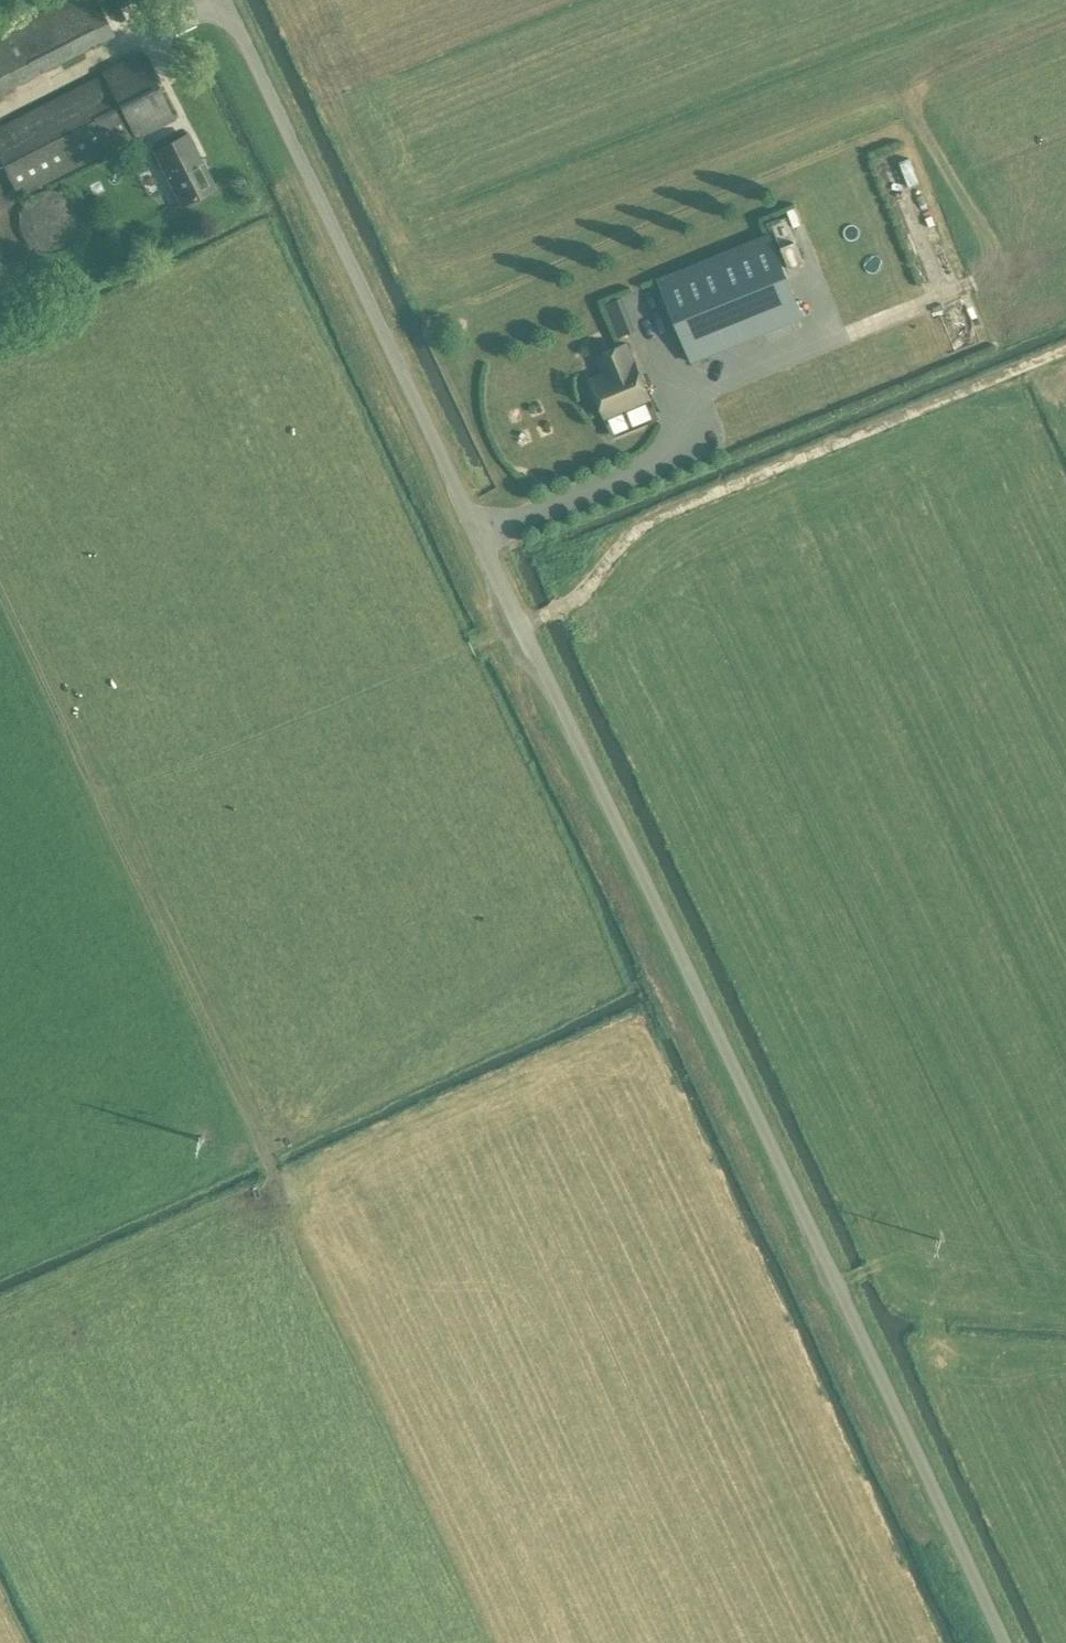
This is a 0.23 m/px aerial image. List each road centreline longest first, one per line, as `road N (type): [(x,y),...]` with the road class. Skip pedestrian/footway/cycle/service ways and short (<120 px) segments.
road 1 (unclassified): [(1003,1642),(480,537)]
road 2 (unclassified): [(480,537),(226,0)]
road 3 (unclassified): [(480,537),(668,458)]

